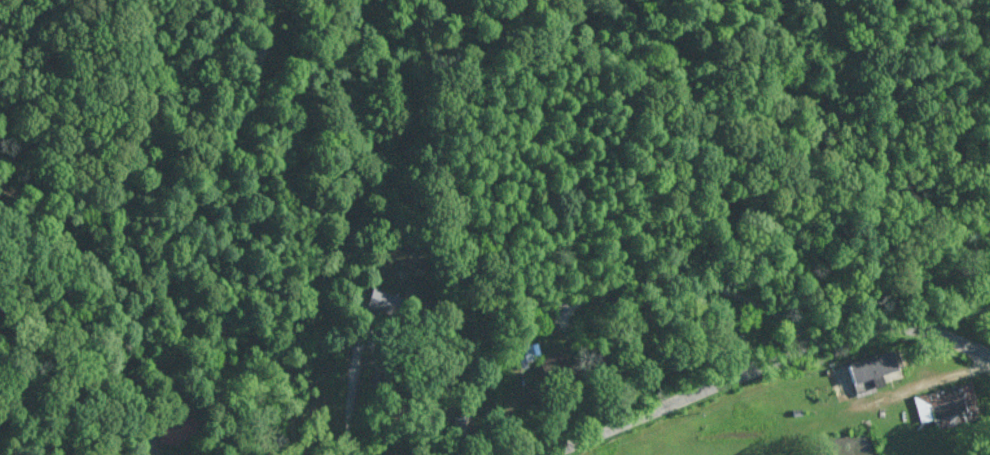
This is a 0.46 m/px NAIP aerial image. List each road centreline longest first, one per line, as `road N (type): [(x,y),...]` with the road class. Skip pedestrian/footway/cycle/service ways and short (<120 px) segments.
road 1 (tertiary): [(550,454),(761,365),(893,321),(989,355)]

